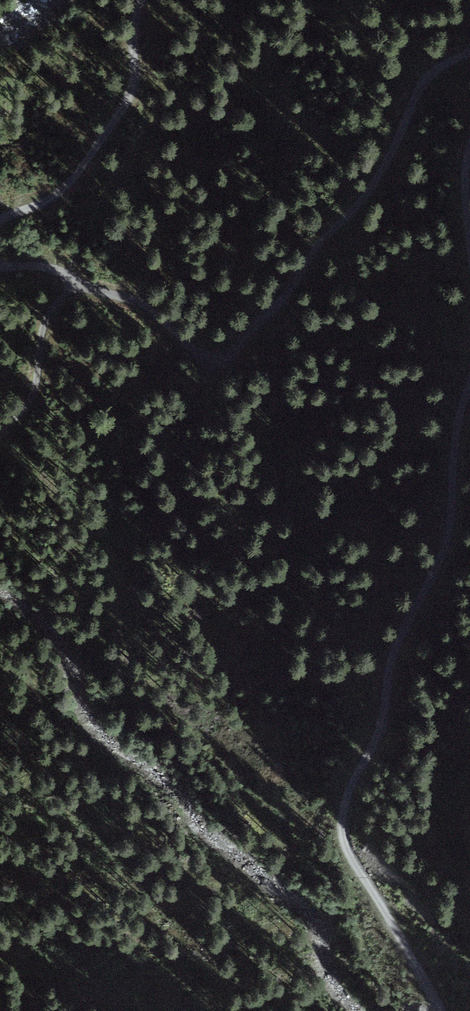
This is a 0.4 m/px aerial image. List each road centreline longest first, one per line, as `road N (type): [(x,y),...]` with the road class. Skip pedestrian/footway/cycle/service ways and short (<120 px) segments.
road 1 (track): [(469,385),(458,421),(447,535),(398,640),(383,720),(344,804),(343,830),(350,856),(441,1010)]
road 2 (track): [(75,281),(141,306),(201,356),(220,359),(243,342),(371,190),(425,82),(469,53)]
road 3 (track): [(327,1010),(298,963),(263,929),(166,897),(90,824),(69,811),(29,810),(0,790)]
road 4 (track): [(135,75),(122,111),(60,194),(0,222)]
road 5 (track): [(75,281),(43,331),(27,410),(0,437)]

